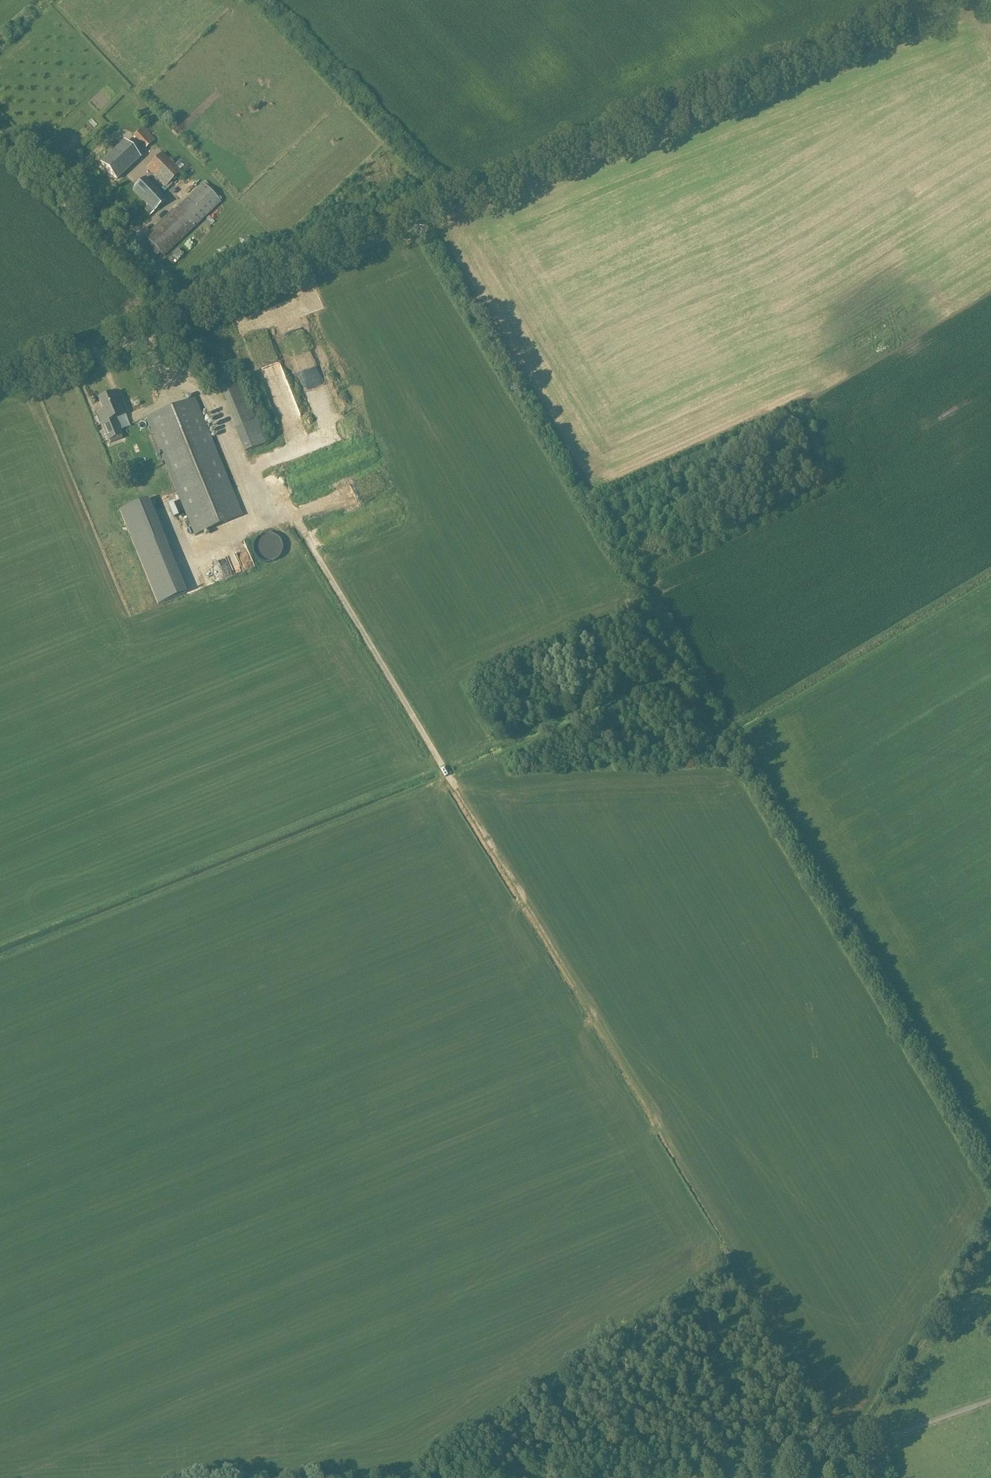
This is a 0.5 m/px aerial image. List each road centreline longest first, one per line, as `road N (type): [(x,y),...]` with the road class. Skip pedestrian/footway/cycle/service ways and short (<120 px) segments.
road 1 (unclassified): [(0,391),(961,5)]
road 2 (track): [(513,1477),(849,1460),(990,1228)]
road 3 (track): [(178,320),(0,140)]

